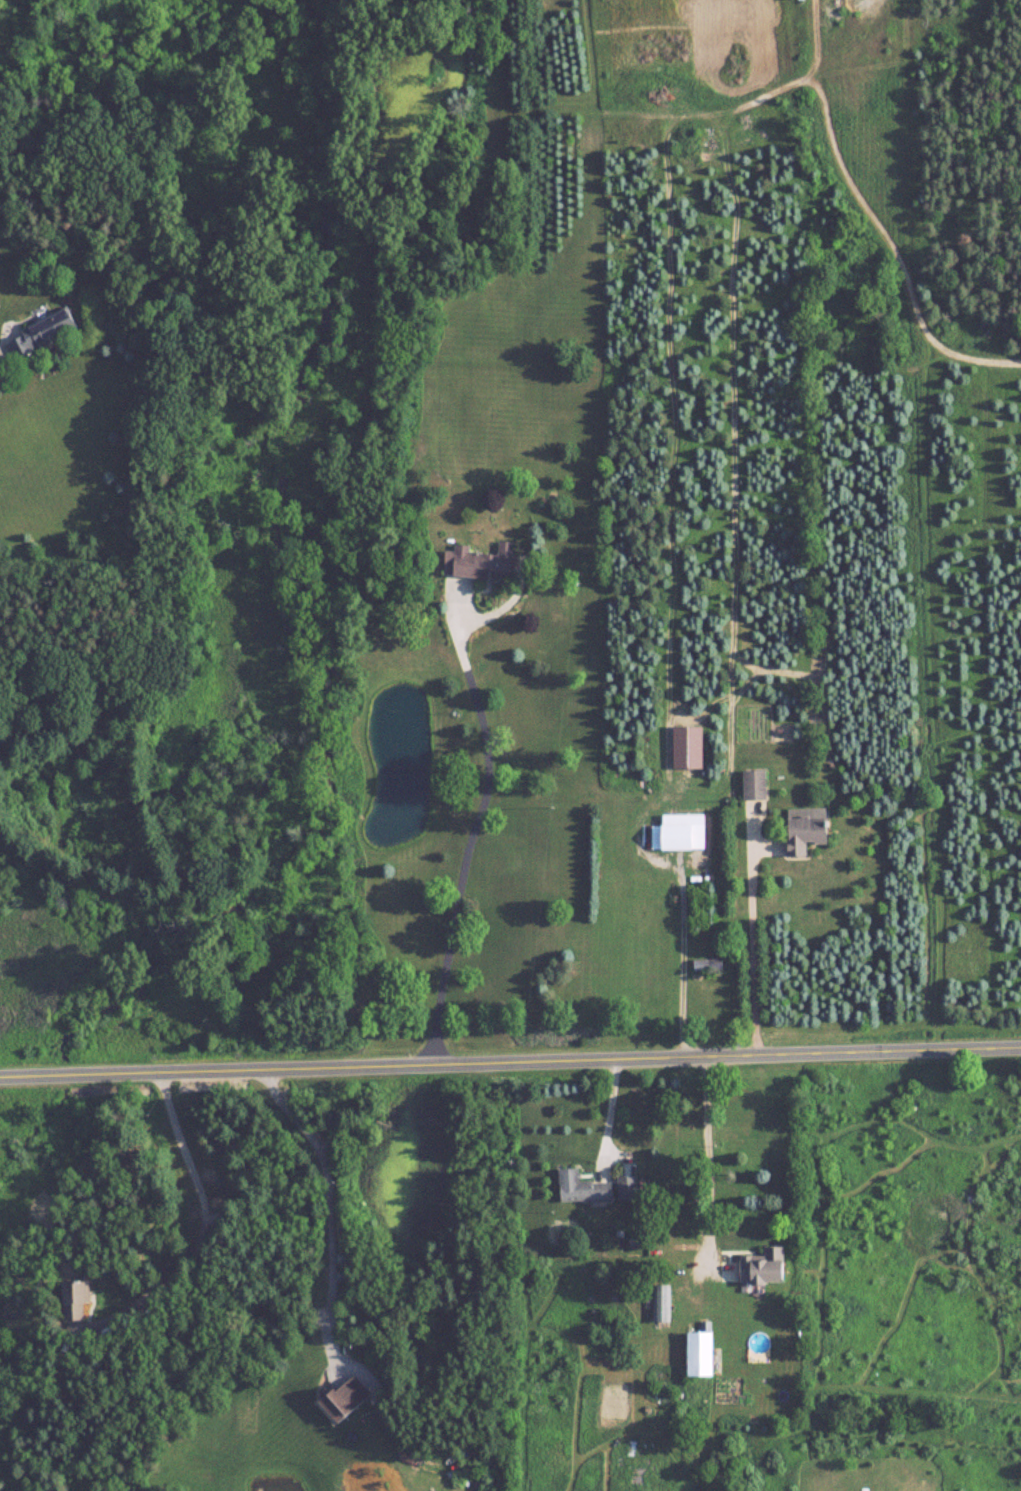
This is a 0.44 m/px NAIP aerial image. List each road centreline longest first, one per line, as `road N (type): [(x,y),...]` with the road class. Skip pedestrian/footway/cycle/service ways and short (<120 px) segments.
road 1 (residential): [(0,1079),(1020,1051)]

